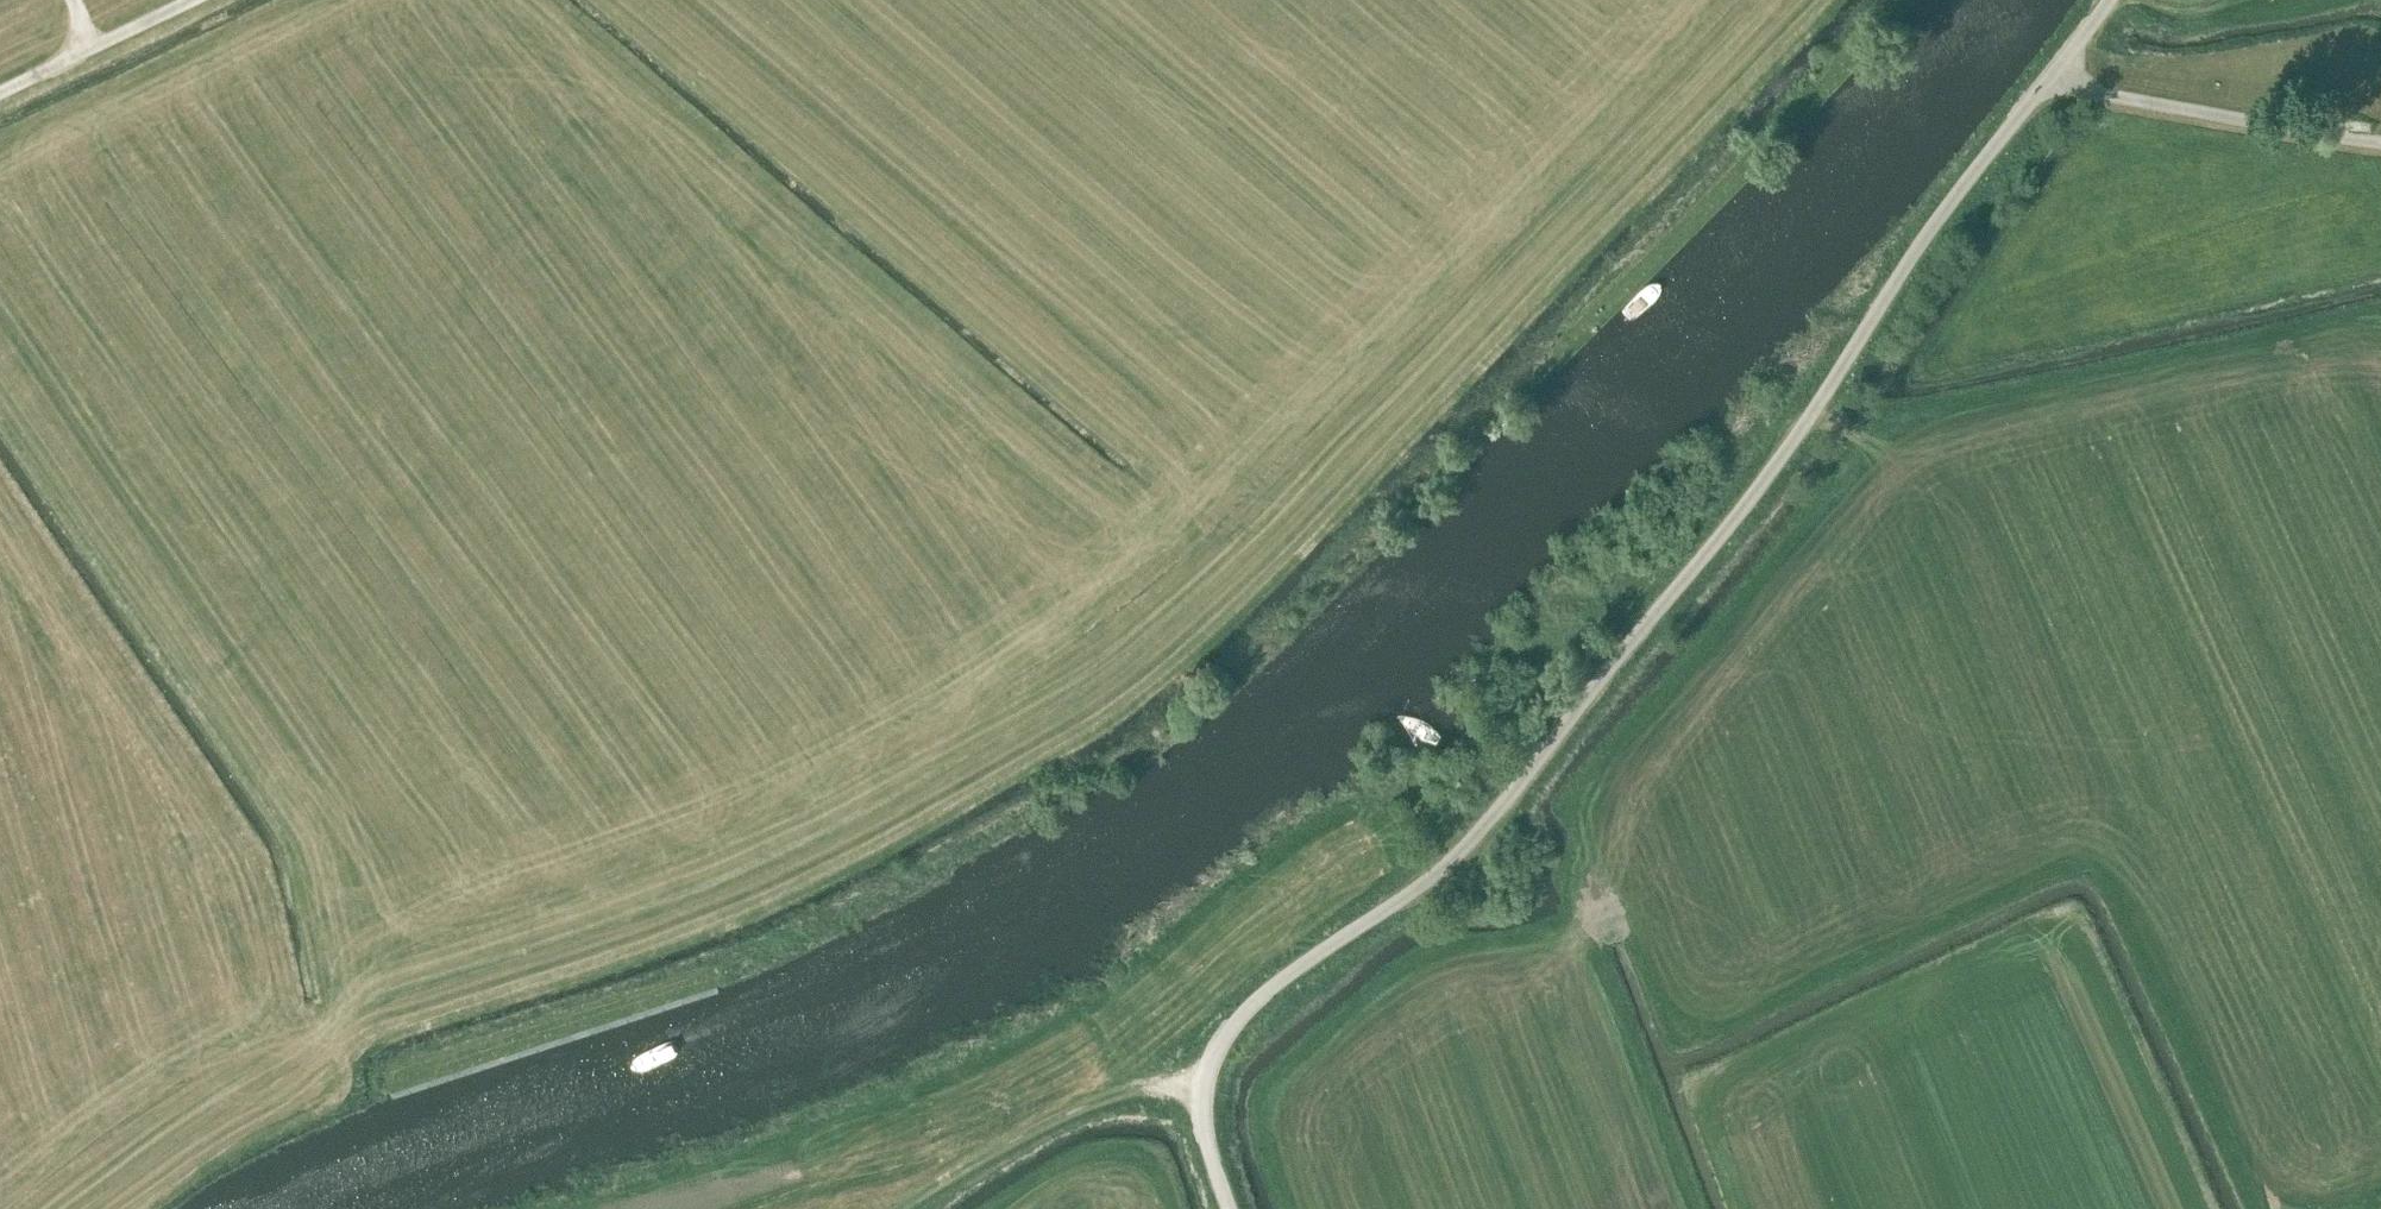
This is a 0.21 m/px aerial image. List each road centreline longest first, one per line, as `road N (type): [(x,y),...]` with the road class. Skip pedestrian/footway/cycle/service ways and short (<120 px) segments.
road 1 (unclassified): [(2108,0),(1956,192),(1753,494),(1507,798),(1424,882),(1274,985),(1227,1030),(1206,1076),(1204,1118),(1231,1208)]

